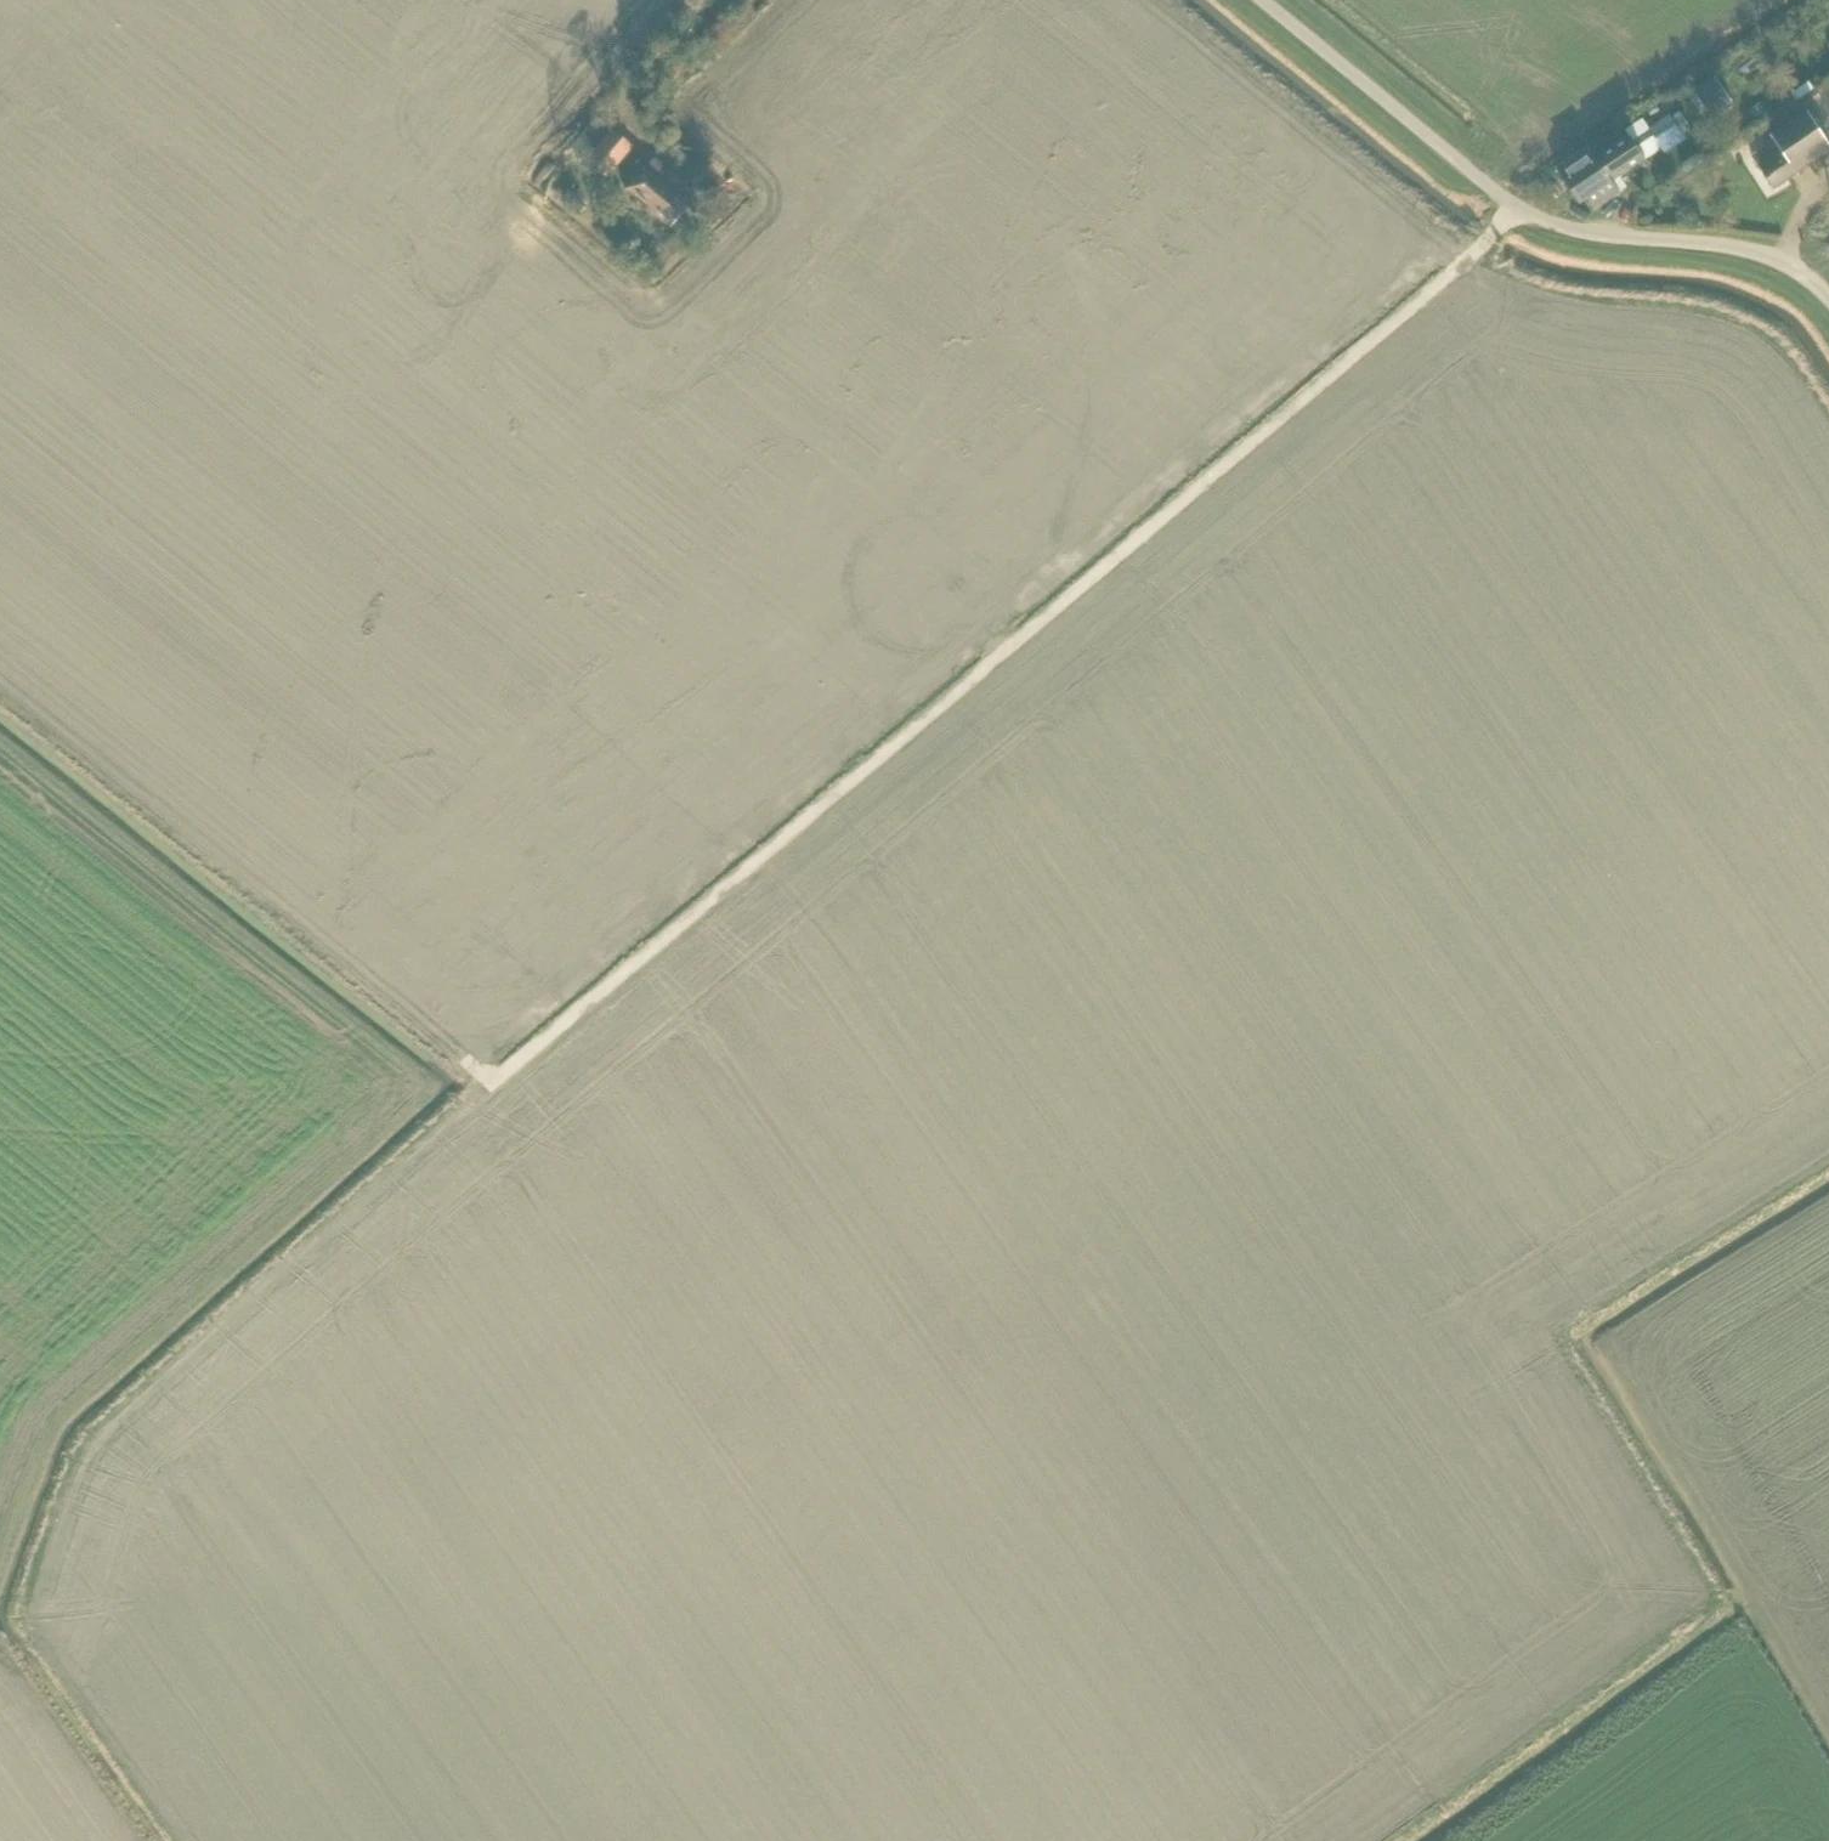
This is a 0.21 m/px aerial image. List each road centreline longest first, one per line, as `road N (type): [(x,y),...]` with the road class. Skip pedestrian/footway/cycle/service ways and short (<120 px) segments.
road 1 (unclassified): [(1828,298),(1770,262),(1520,227),(1255,0)]

